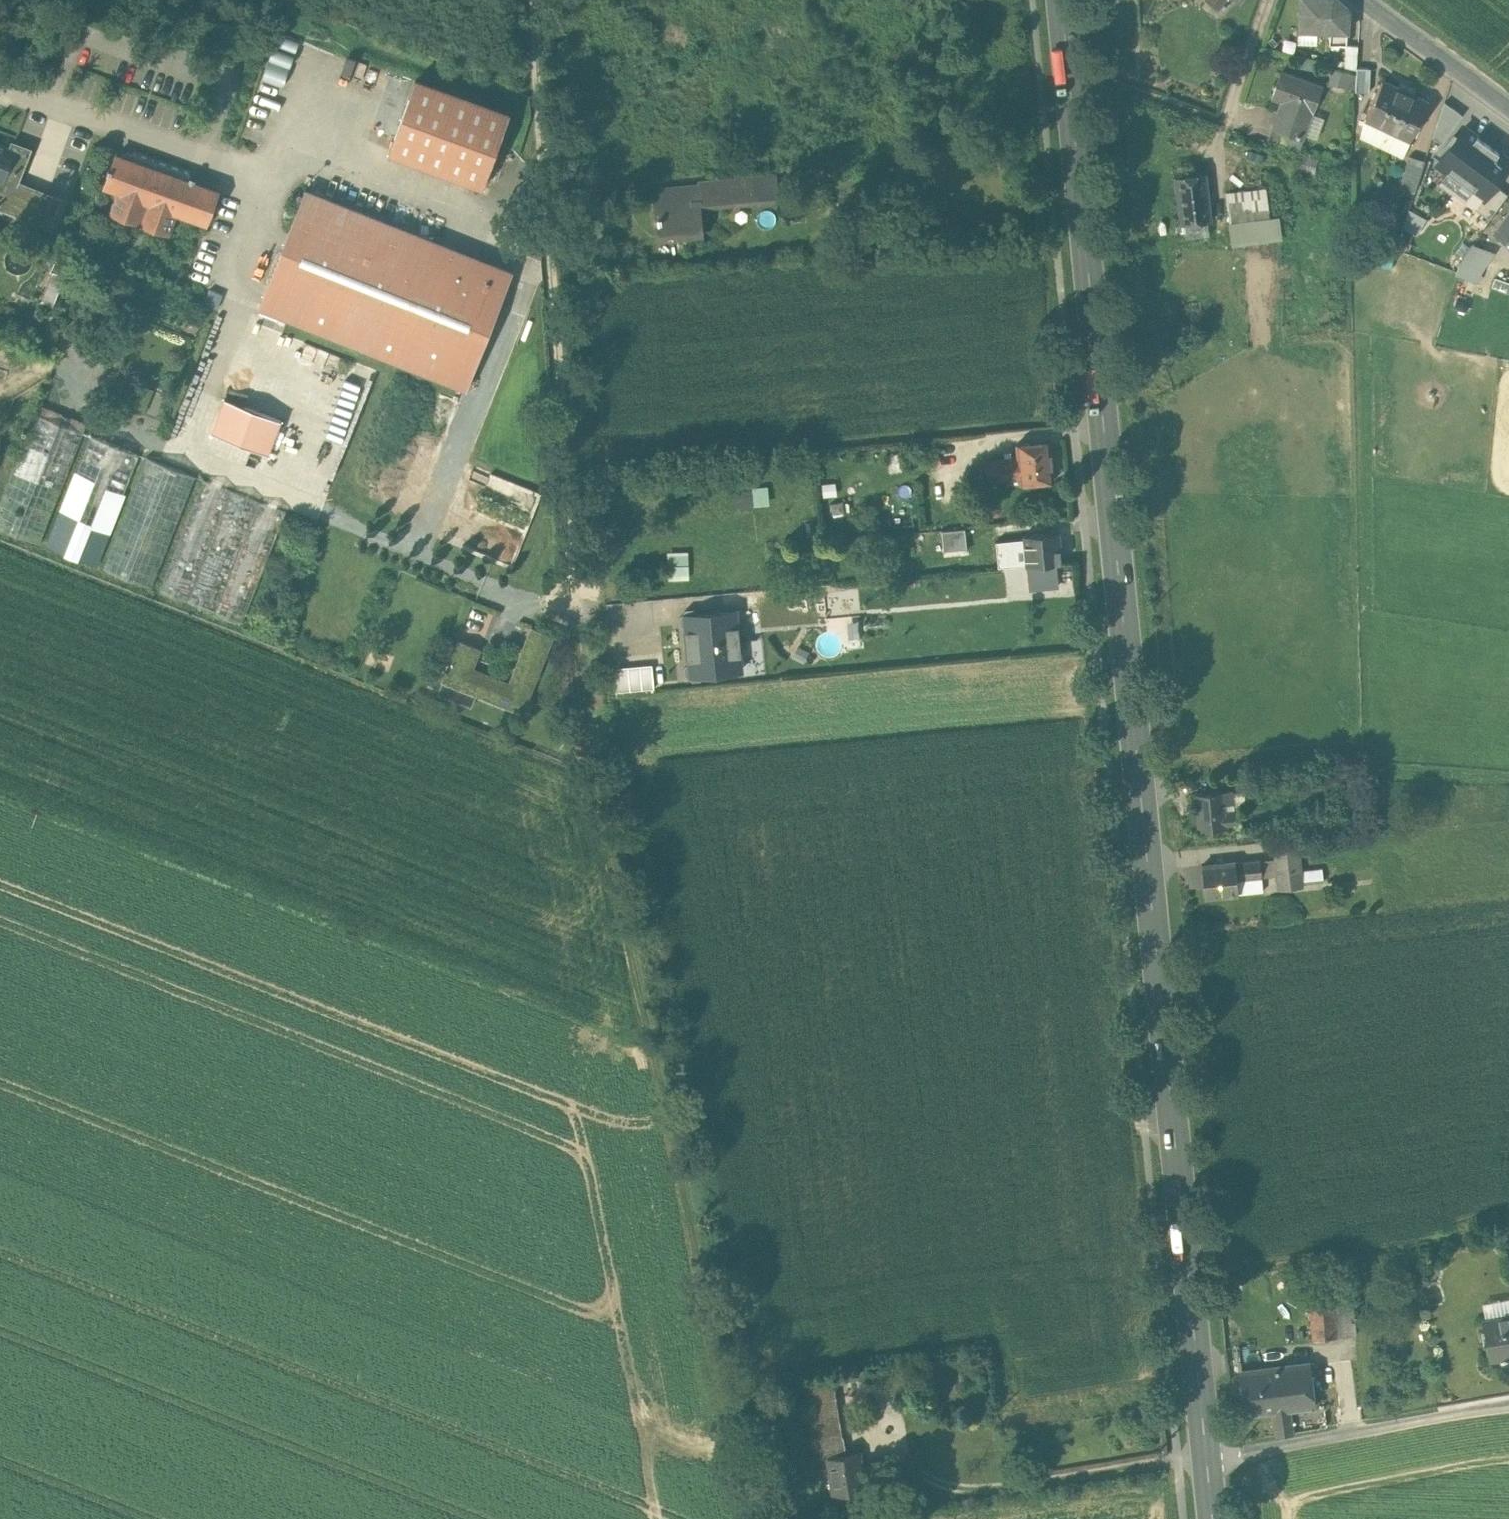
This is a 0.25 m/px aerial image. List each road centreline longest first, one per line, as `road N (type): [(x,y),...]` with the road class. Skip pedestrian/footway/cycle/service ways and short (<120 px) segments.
road 1 (track): [(535,0),(560,418),(601,717),(772,1518)]
road 2 (primary): [(1205,1460),(1061,0)]
road 3 (unclassified): [(1205,1460),(1508,1408)]
road 4 (unclassified): [(1508,107),(1361,0)]

